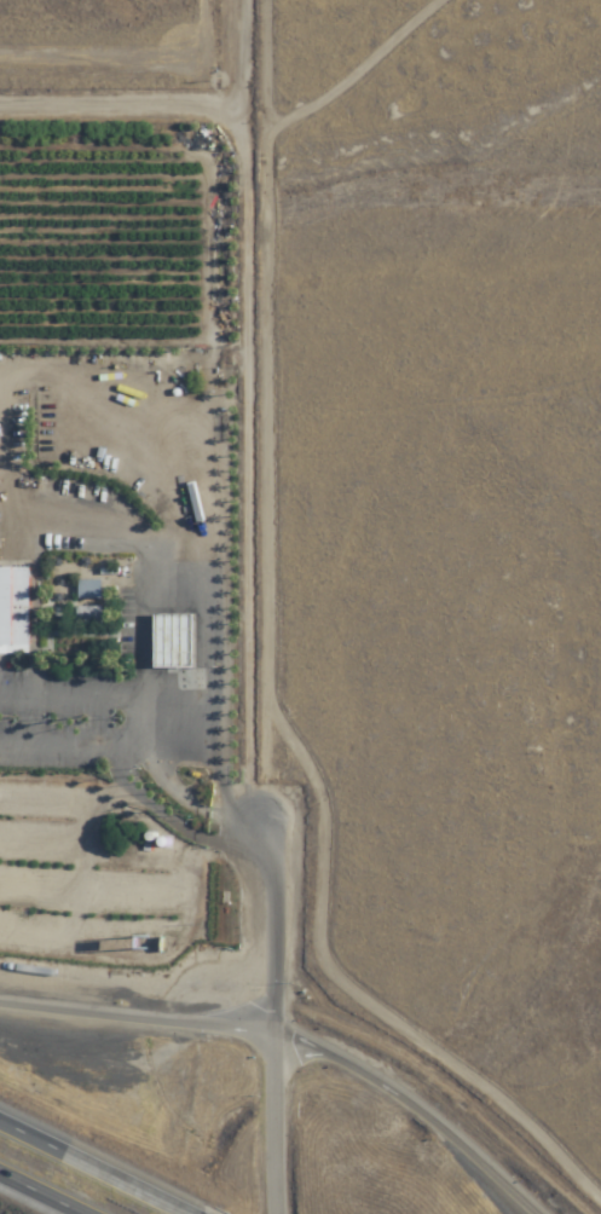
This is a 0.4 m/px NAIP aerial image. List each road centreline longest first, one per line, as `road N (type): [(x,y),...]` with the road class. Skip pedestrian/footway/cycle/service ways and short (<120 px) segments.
road 1 (residential): [(261,1034),(247,954),(236,218),(241,0)]
road 2 (track): [(600,396),(244,622)]
road 3 (motorway): [(538,1213),(378,1080),(261,1034)]
road 4 (motorway): [(261,1034),(0,1002)]
road 5 (motorway): [(203,1213),(0,1114)]
road 6 (tertiary): [(268,1213),(261,1034)]

